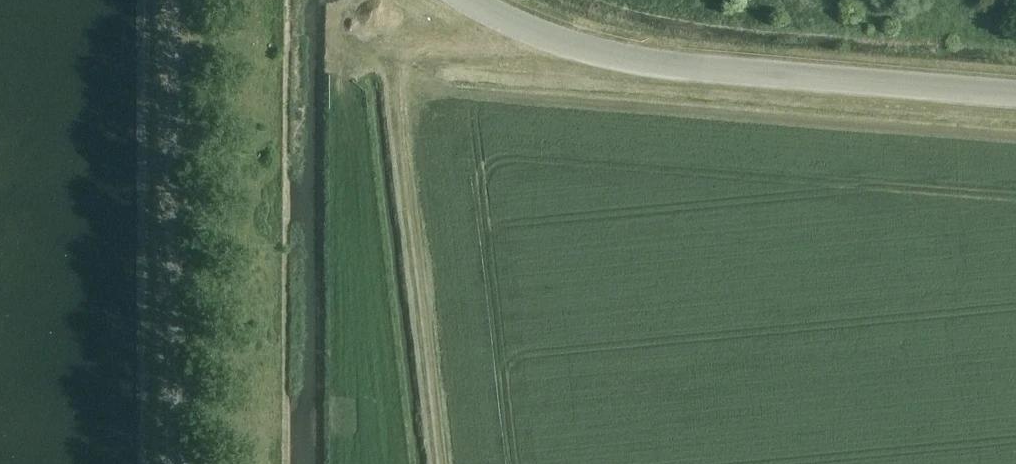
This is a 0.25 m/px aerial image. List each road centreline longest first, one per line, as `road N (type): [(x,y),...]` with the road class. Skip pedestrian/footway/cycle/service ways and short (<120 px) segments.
road 1 (unclassified): [(1015,96),(610,56),(473,0)]

